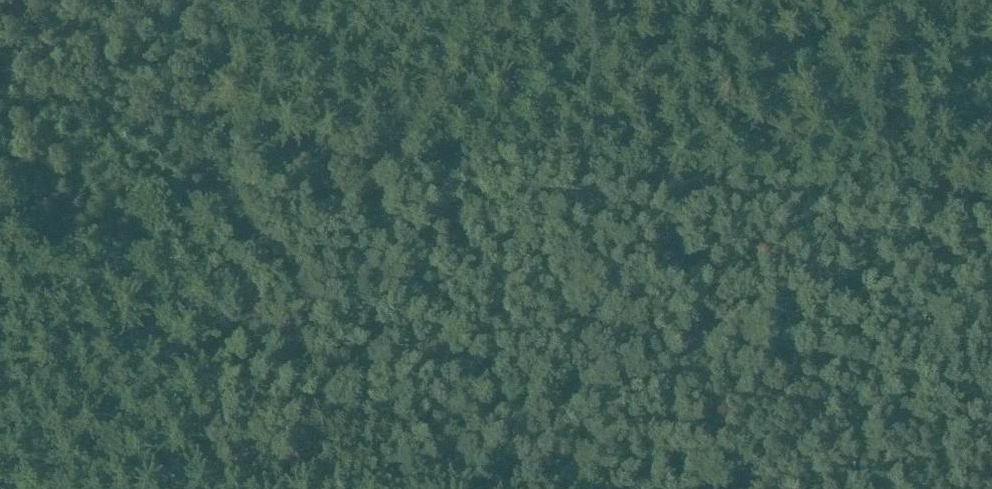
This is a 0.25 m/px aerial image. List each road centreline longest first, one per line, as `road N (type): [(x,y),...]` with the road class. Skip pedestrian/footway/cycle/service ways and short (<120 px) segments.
road 1 (track): [(991,185),(0,83)]

